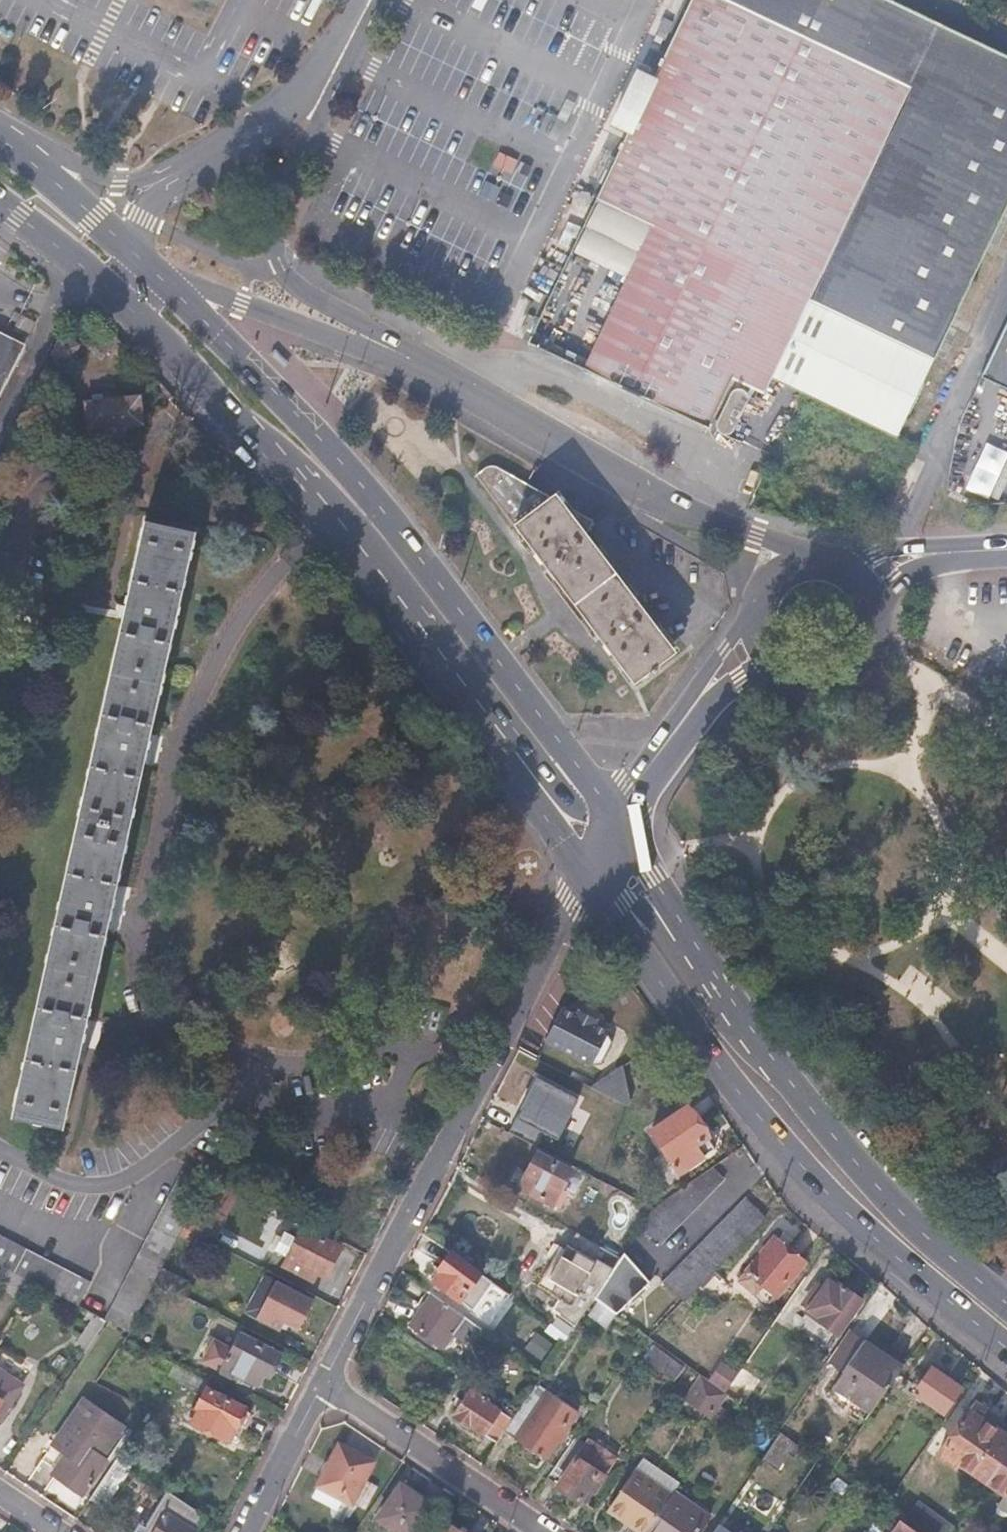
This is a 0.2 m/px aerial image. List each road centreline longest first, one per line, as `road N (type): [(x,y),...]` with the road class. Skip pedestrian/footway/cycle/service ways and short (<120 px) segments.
road 1 (primary): [(827,563),(653,496),(411,366),(136,255)]
road 2 (primary): [(619,823),(404,537),(304,421),(136,255)]
road 3 (primary): [(591,874),(782,1150),(1006,1348)]
road 4 (residential): [(326,1383),(591,874)]
road 5 (primary): [(241,427),(591,874)]
road 6 (primary): [(241,427),(347,512),(568,803),(619,823)]
road 7 (primary): [(0,202),(125,297),(241,427)]
road 8 (primary): [(1006,1303),(938,1246),(782,1065)]
road 9 (primary): [(782,1065),(619,823)]
road 10 (residential): [(782,1065),(732,1041),(645,915),(591,874)]
road 11 (residential): [(544,1531),(326,1383)]
road 12 (primary): [(136,255),(46,171),(0,141)]
road 13 (residential): [(249,1531),(326,1383)]
road 14 (primary): [(771,662),(805,682),(851,673),(876,637),(875,604)]
road 15 (track): [(1006,729),(906,661),(872,650)]
road 16 (primary): [(757,616),(724,650),(681,725)]

